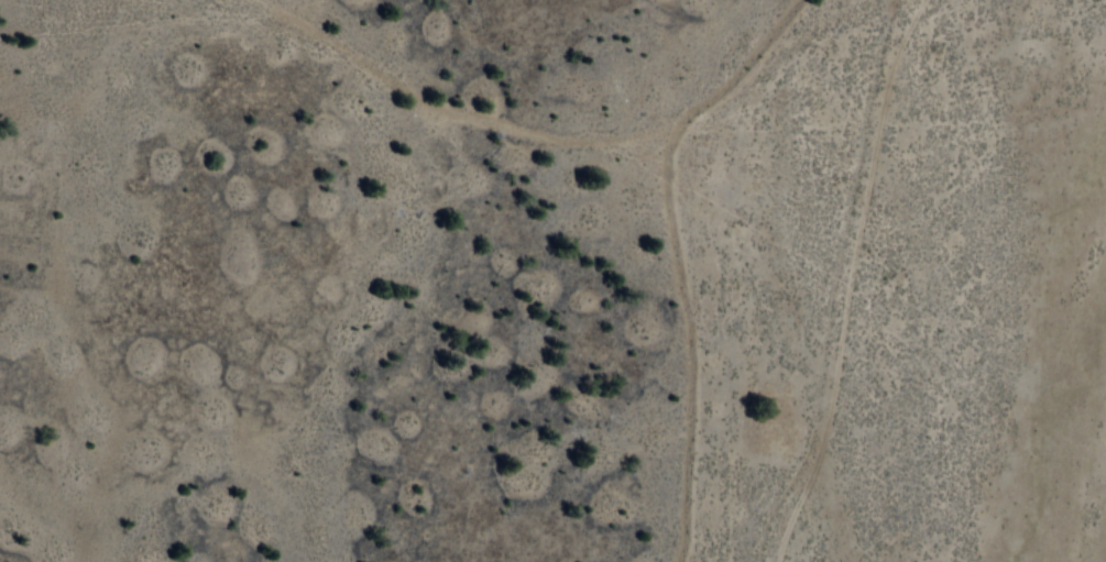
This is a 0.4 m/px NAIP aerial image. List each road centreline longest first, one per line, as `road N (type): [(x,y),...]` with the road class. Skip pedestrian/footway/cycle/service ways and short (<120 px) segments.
road 1 (track): [(790,561),(841,395),(887,86),(896,51),(925,0)]

